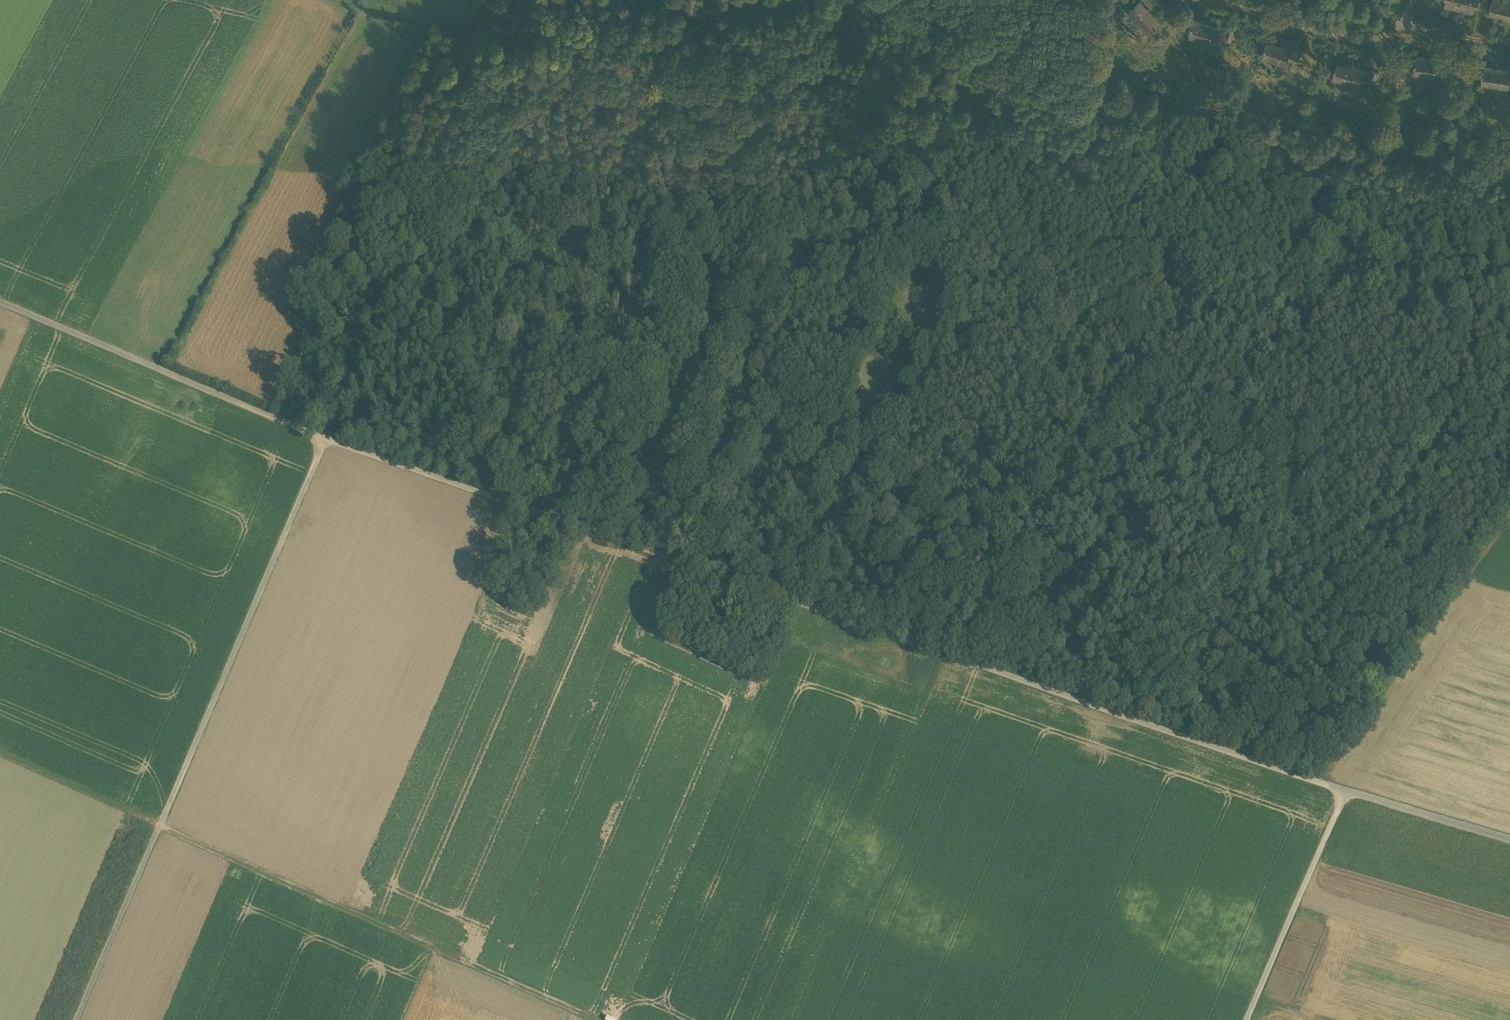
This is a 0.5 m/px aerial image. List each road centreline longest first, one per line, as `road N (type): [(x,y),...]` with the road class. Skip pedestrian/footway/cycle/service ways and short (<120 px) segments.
road 1 (track): [(0,302),(326,439),(1346,791)]
road 2 (track): [(0,754),(599,1019)]
road 3 (track): [(326,439),(76,1019)]
road 4 (track): [(1509,511),(1319,783)]
road 5 (track): [(1346,791),(1248,1019)]
road 6 (track): [(606,536),(612,441),(638,397),(643,352)]
road 7 (track): [(776,594),(859,431)]
road 8 (track): [(1509,839),(1346,791)]
road 9 (track): [(335,0),(462,25)]

